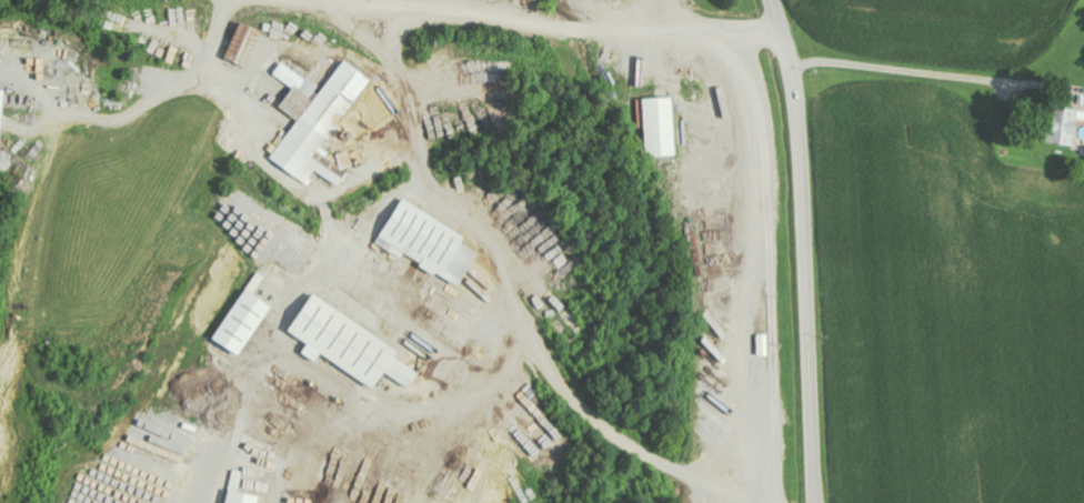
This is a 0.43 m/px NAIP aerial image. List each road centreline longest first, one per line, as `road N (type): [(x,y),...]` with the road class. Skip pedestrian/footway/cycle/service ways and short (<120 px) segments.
road 1 (secondary): [(815,502),(800,143),(771,0)]
road 2 (residential): [(707,44),(307,12),(248,0)]

